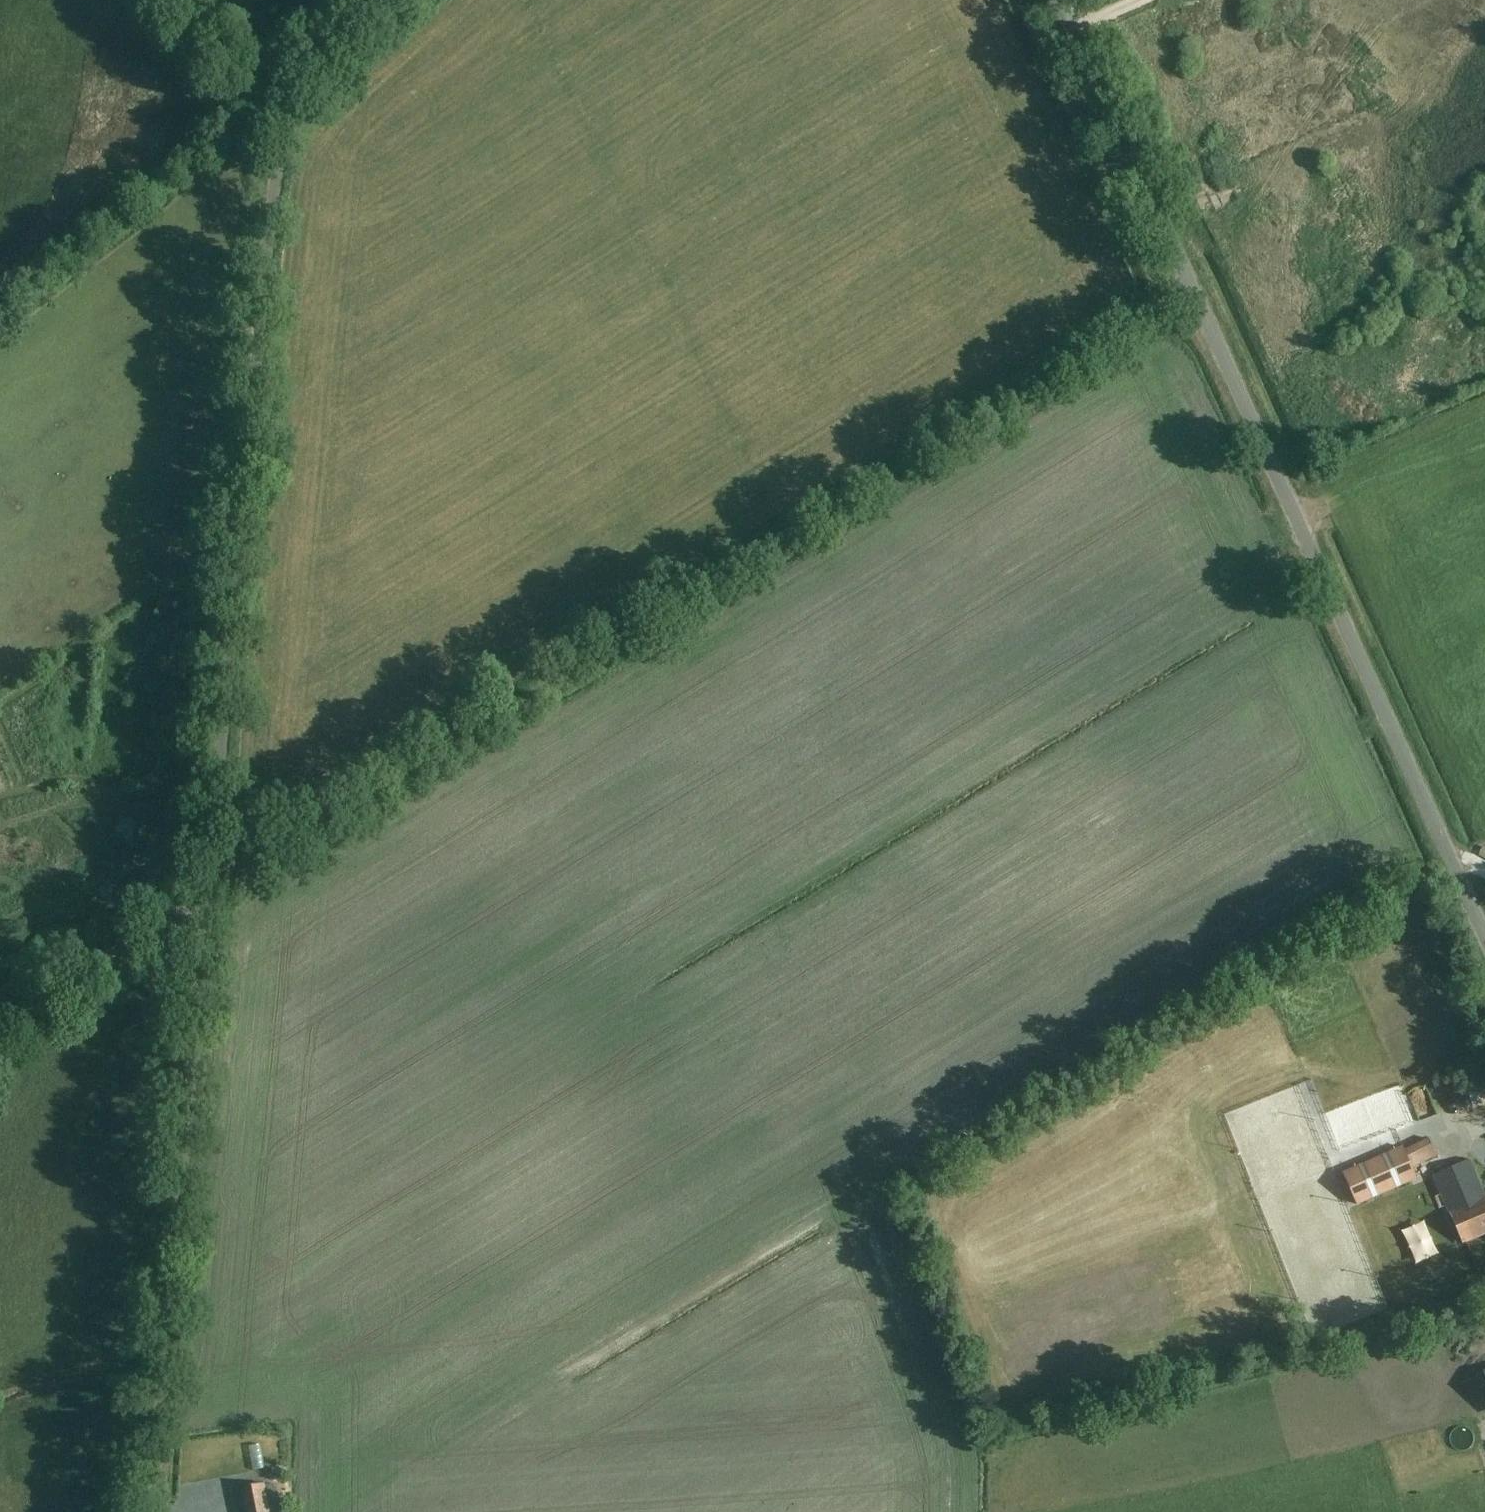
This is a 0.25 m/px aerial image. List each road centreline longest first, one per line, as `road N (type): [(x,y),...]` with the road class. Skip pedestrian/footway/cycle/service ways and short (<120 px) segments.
road 1 (track): [(1191,283),(209,896)]
road 2 (unclassified): [(1484,928),(1063,0)]
road 3 (unclassified): [(209,896),(266,107),(255,85),(163,0)]
road 4 (unclassified): [(152,1511),(209,896)]
road 5 (unclassified): [(0,1025),(209,896)]

